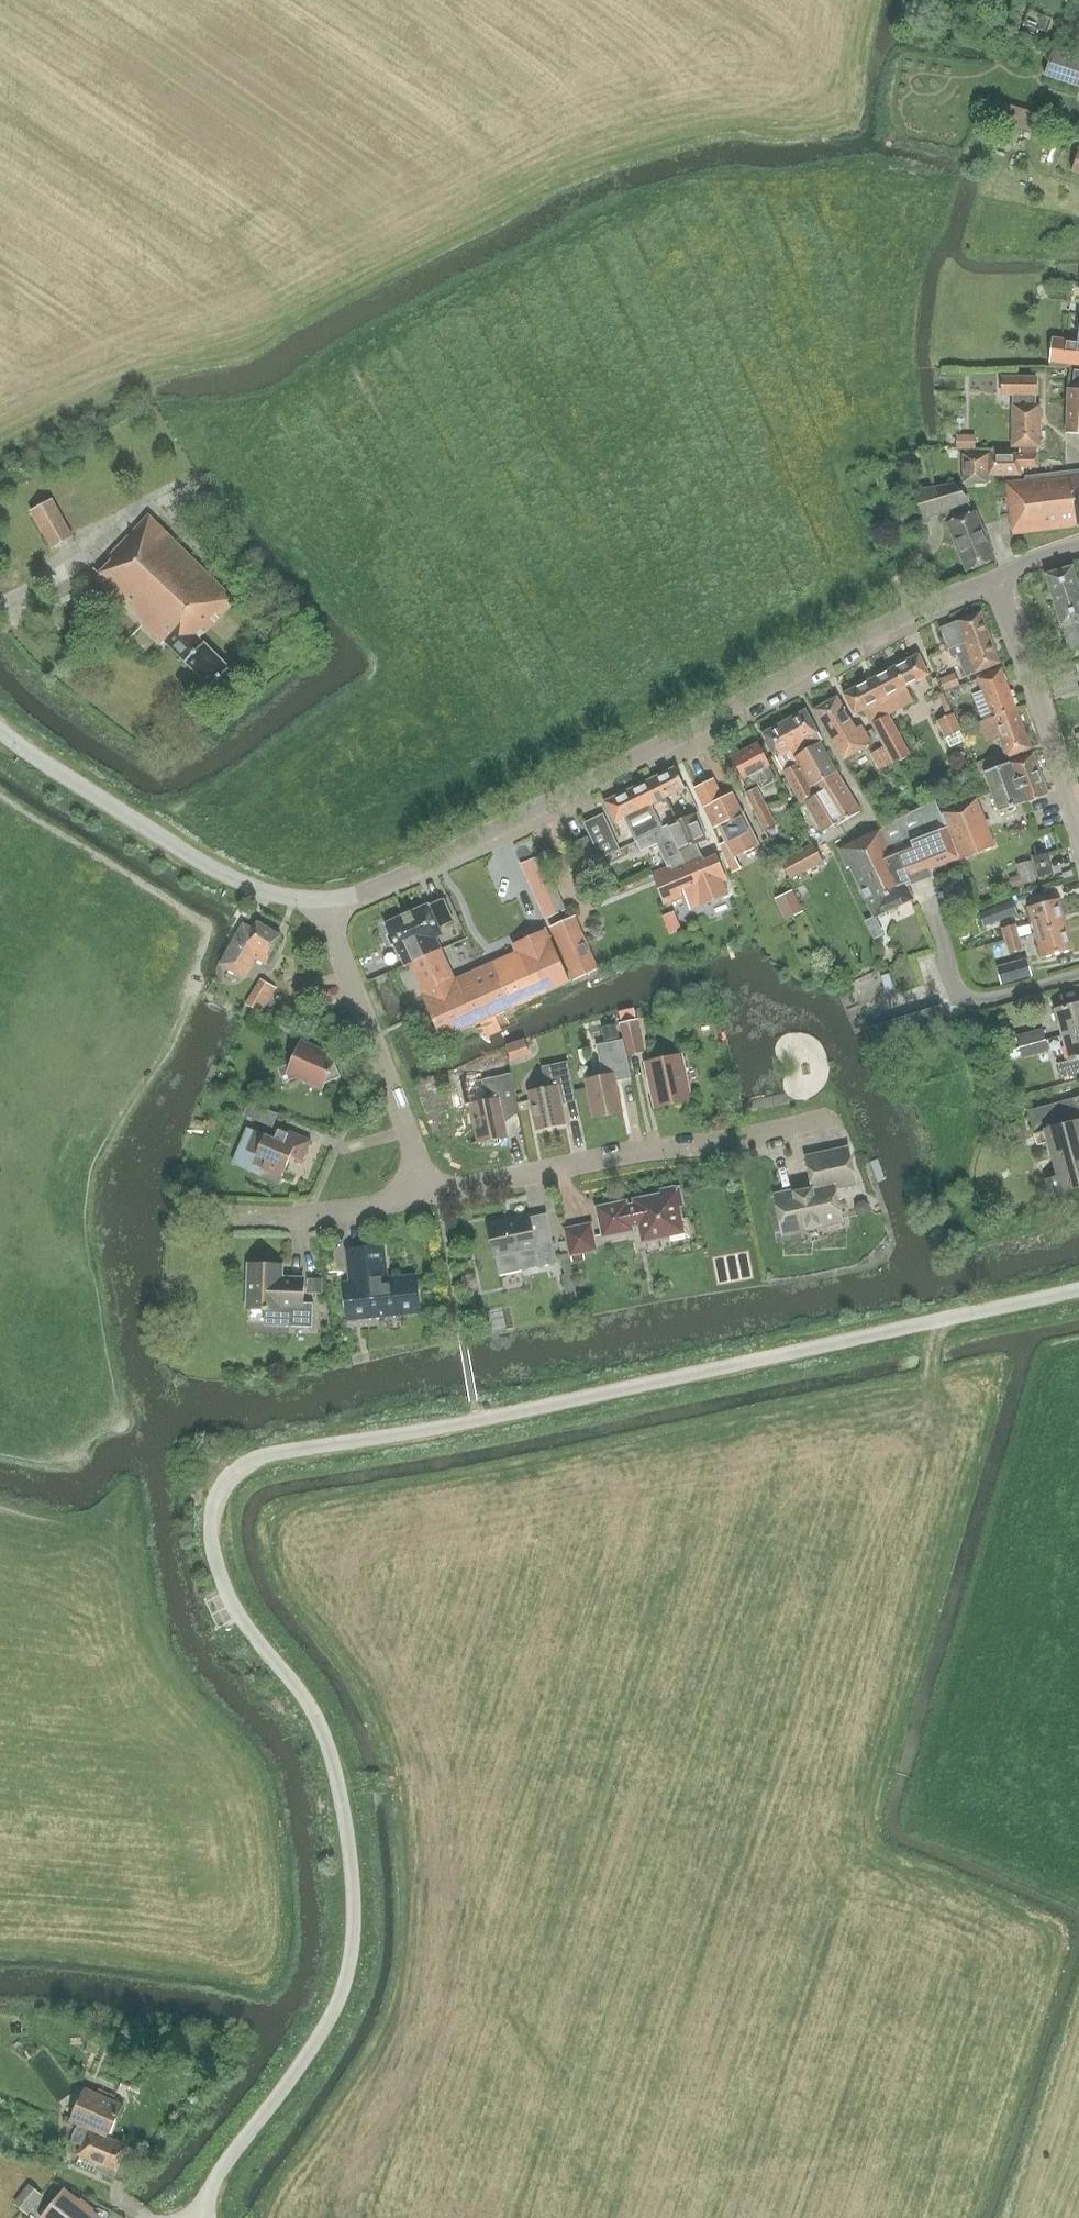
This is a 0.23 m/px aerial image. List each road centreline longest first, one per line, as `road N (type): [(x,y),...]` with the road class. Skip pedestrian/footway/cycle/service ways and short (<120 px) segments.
road 1 (unclassified): [(208,2217),(219,2173),(283,2090),(342,1992),(354,1933),(341,1794),(320,1725),(225,1588),(213,1548),(220,1489),(244,1464),(269,1456),(478,1420),(1078,1290)]
road 2 (unclassified): [(325,901),(422,869),(907,613),(998,578)]
road 3 (residential): [(428,1195),(828,1118)]
road 4 (unclassified): [(0,729),(32,756),(244,884),(325,901)]
road 5 (residential): [(428,1195),(325,901)]
road 6 (tertiary): [(1078,832),(998,578)]
road 7 (residential): [(232,1217),(297,1219),(428,1195)]

